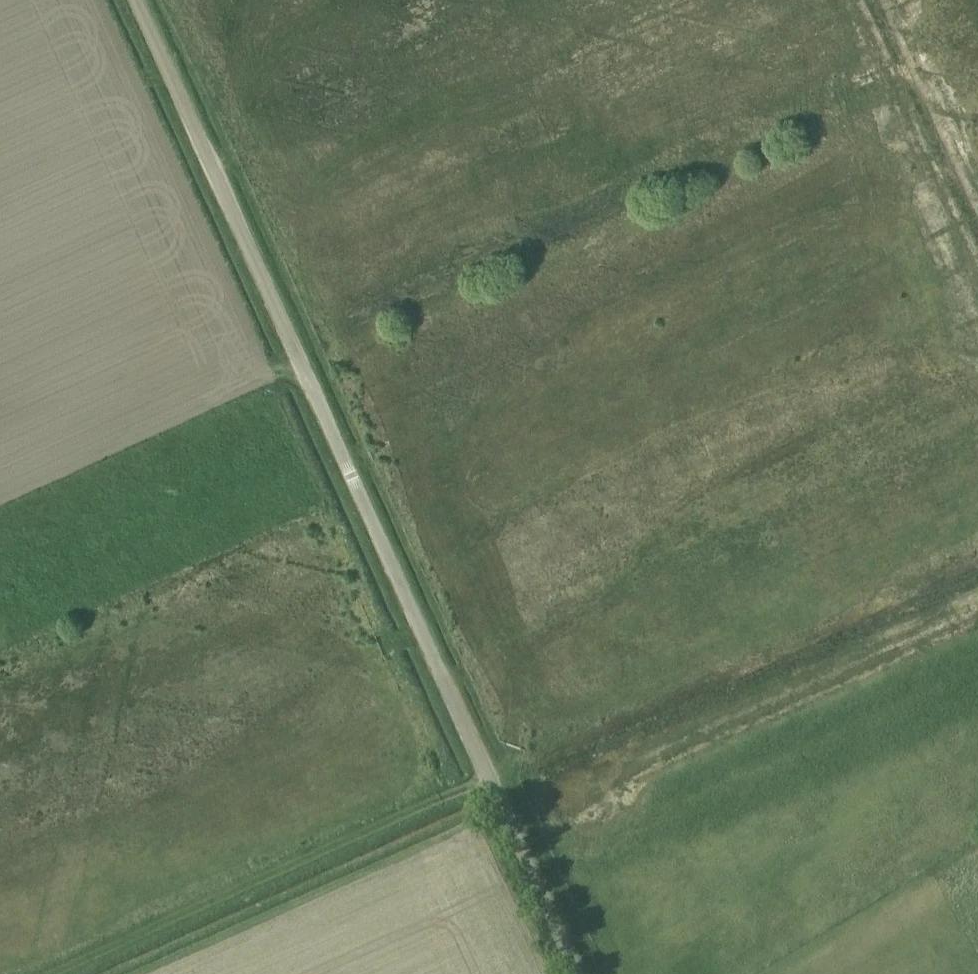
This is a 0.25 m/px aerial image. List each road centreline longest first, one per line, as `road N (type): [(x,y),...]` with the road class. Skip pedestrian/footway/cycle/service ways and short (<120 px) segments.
road 1 (unclassified): [(582,973),(138,0)]

